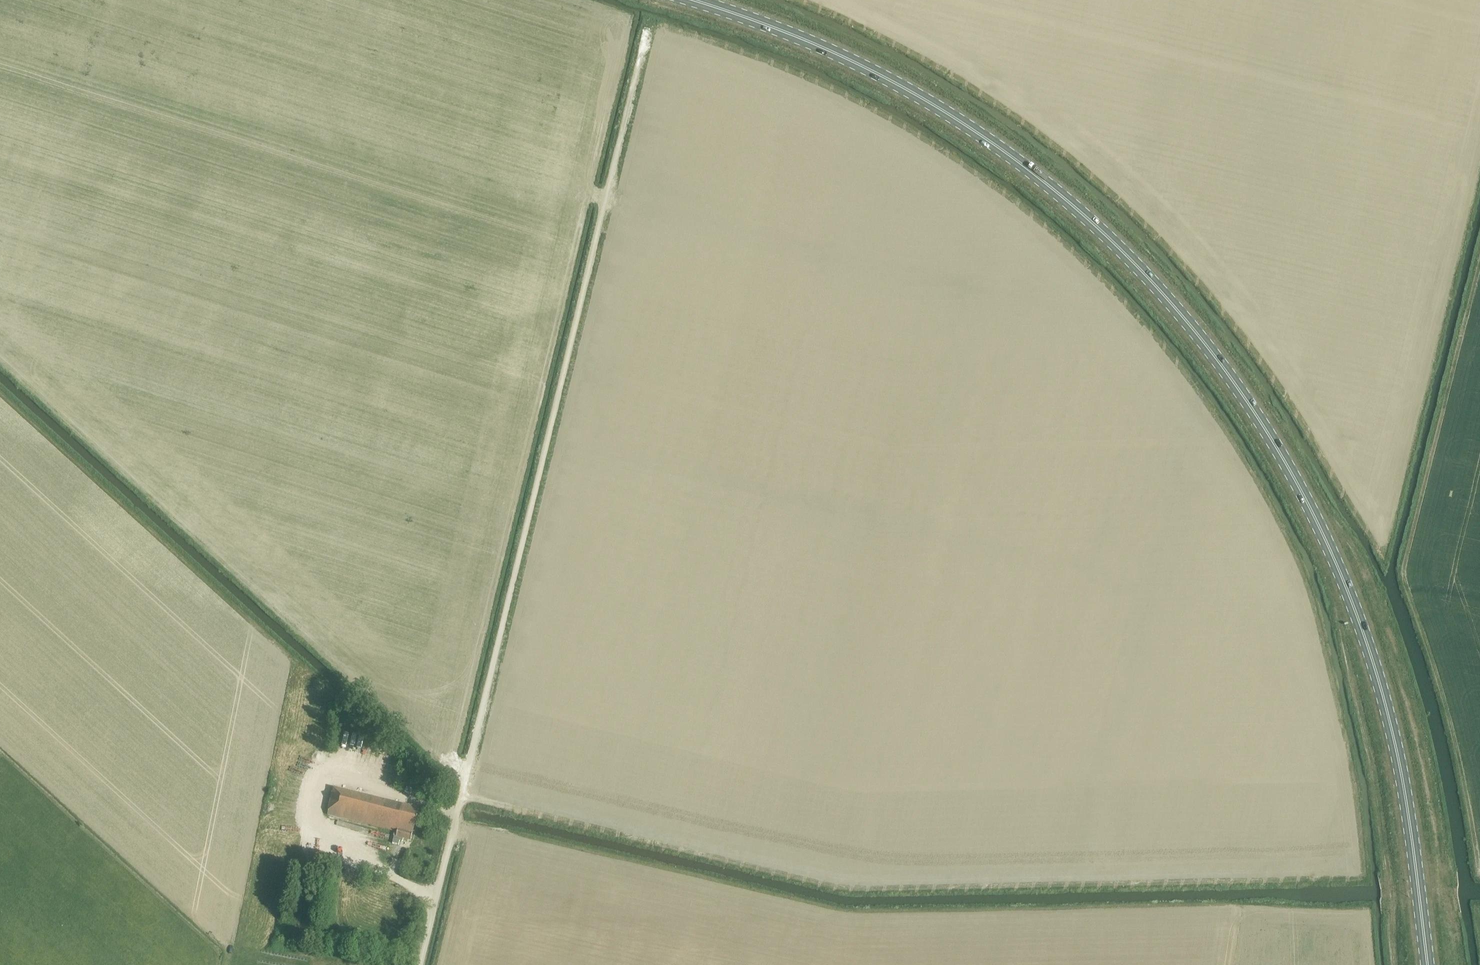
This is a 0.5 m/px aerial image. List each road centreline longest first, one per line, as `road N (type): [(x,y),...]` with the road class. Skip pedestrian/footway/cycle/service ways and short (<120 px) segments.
road 1 (primary): [(1428,964),(1407,804),(1369,649),(1290,471),(1194,329),(1097,227),(950,115),(827,50),(690,0)]
road 2 (track): [(463,791),(836,884),(1357,875)]
road 3 (track): [(463,791),(645,33)]
road 4 (unclassified): [(420,964),(463,791)]

